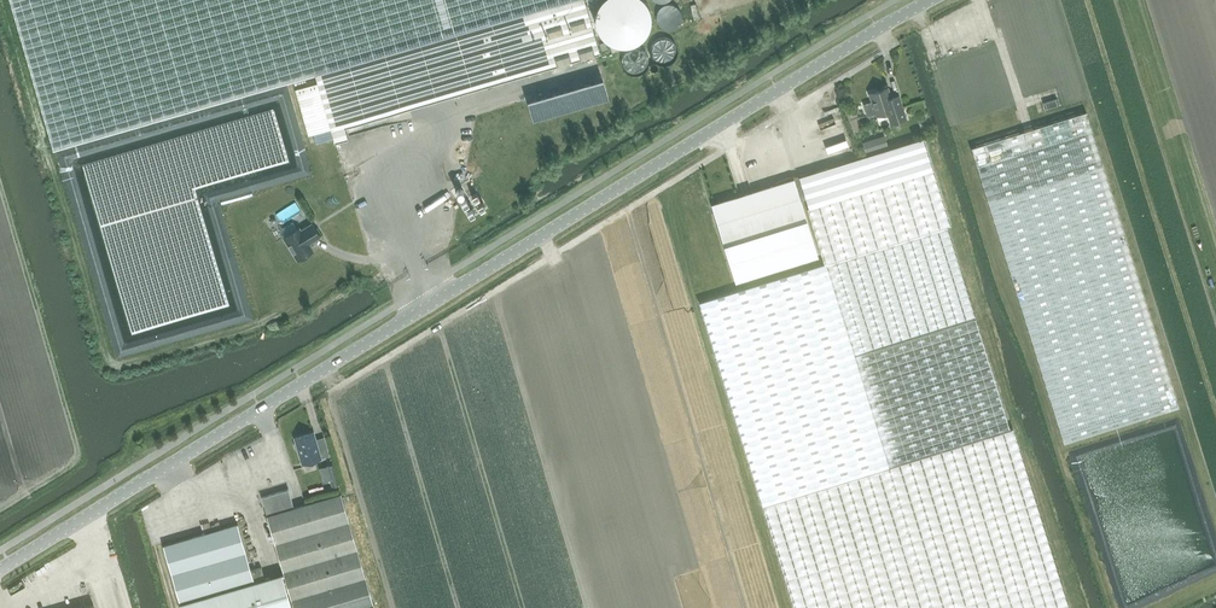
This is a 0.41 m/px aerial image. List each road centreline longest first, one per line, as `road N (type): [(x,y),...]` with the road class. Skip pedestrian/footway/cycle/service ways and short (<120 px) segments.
road 1 (unclassified): [(0,569),(934,0)]

